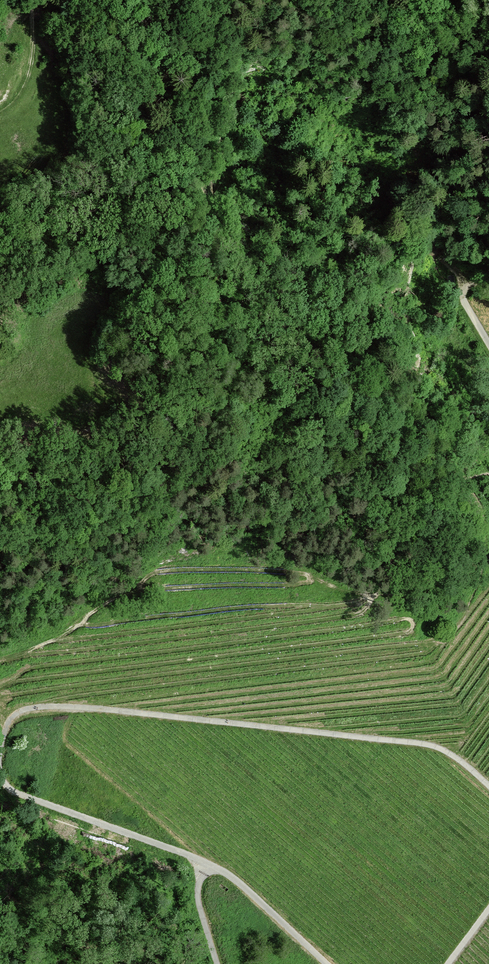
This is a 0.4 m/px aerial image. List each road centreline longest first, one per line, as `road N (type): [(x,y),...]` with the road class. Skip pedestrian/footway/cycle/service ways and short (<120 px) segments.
road 1 (track): [(488,786),(421,743),(96,708),(18,713),(1,759),(14,793),(205,863)]
road 2 (track): [(326,963),(241,884),(205,863)]
road 3 (track): [(31,0),(31,60),(23,88),(0,112)]

